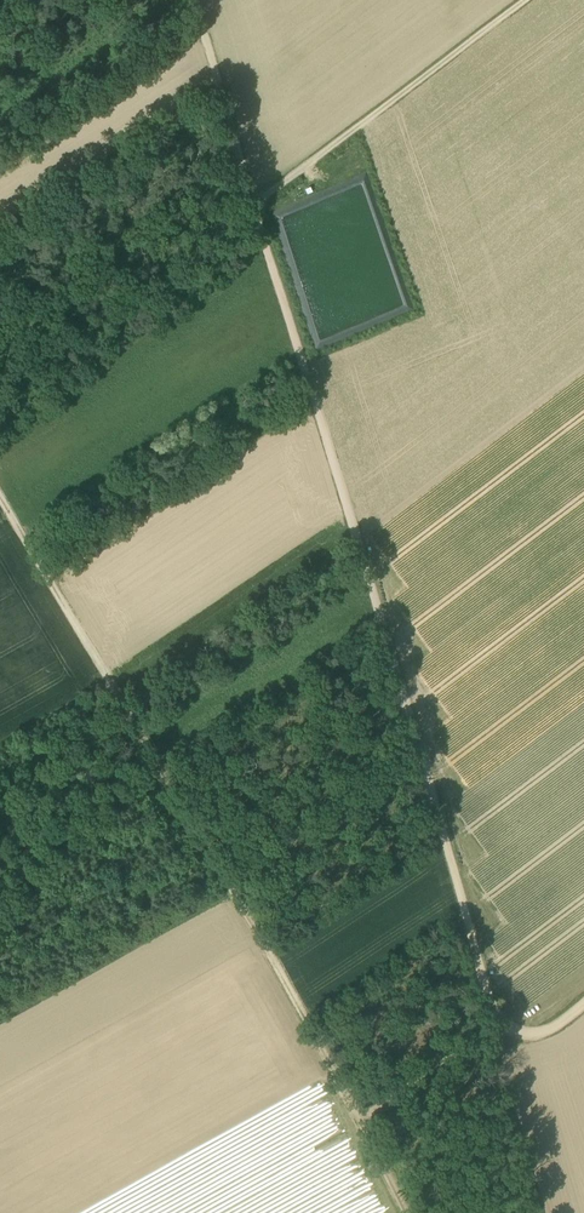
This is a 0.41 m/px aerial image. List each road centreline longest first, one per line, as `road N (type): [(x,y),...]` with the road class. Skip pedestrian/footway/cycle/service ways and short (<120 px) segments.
road 1 (track): [(193,0),(489,1005),(505,1032),(531,1041),(583,1005)]
road 2 (track): [(402,1212),(222,876),(0,496)]
road 3 (track): [(522,0),(253,202)]
road 4 (track): [(337,1088),(492,1011)]

